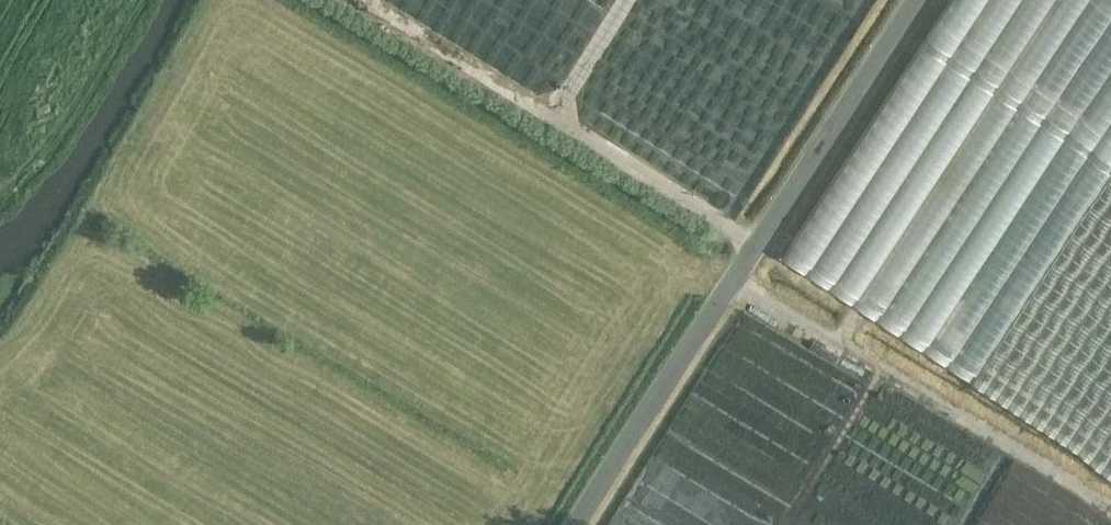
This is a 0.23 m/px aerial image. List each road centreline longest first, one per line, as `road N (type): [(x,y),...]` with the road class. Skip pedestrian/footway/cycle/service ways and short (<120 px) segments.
road 1 (unclassified): [(926,0),(595,524)]

